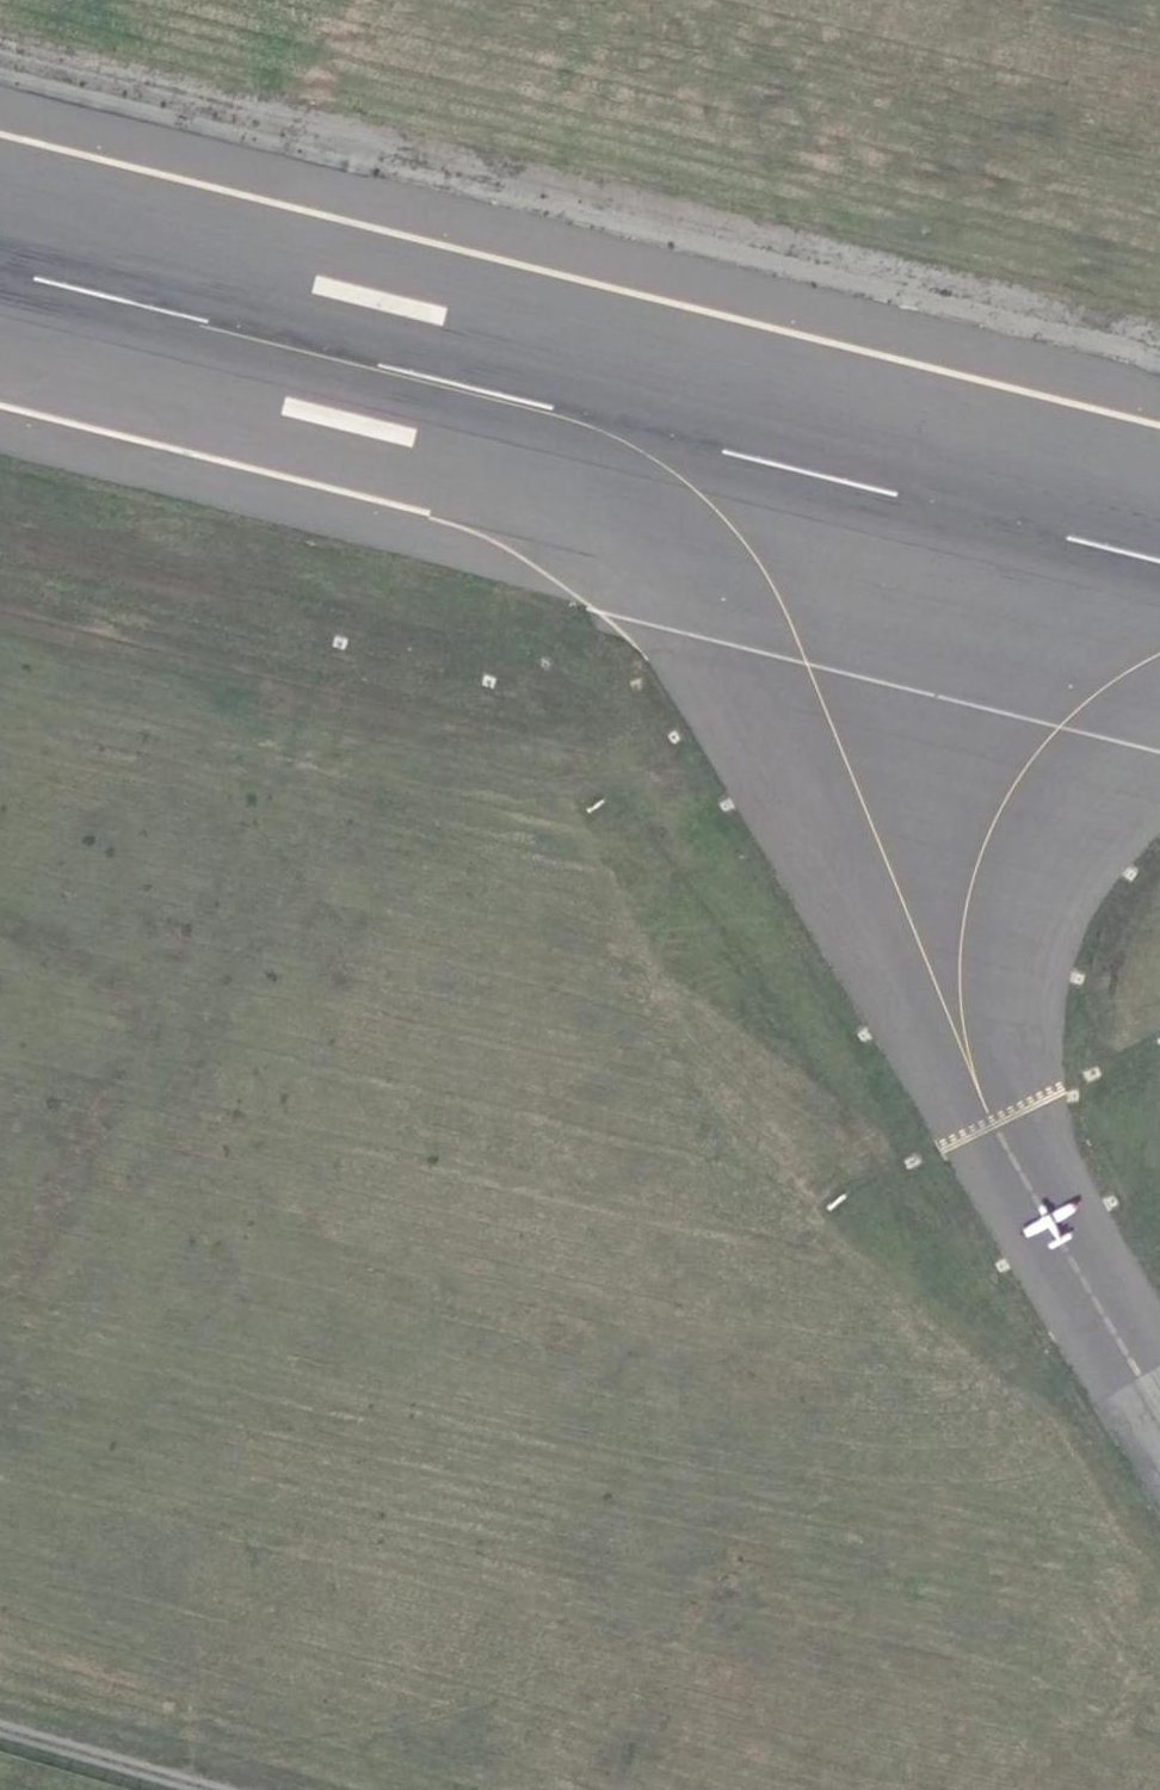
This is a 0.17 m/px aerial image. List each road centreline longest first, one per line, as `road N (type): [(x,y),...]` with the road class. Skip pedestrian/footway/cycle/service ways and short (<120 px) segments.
road 1 (track): [(276,127),(363,0)]

